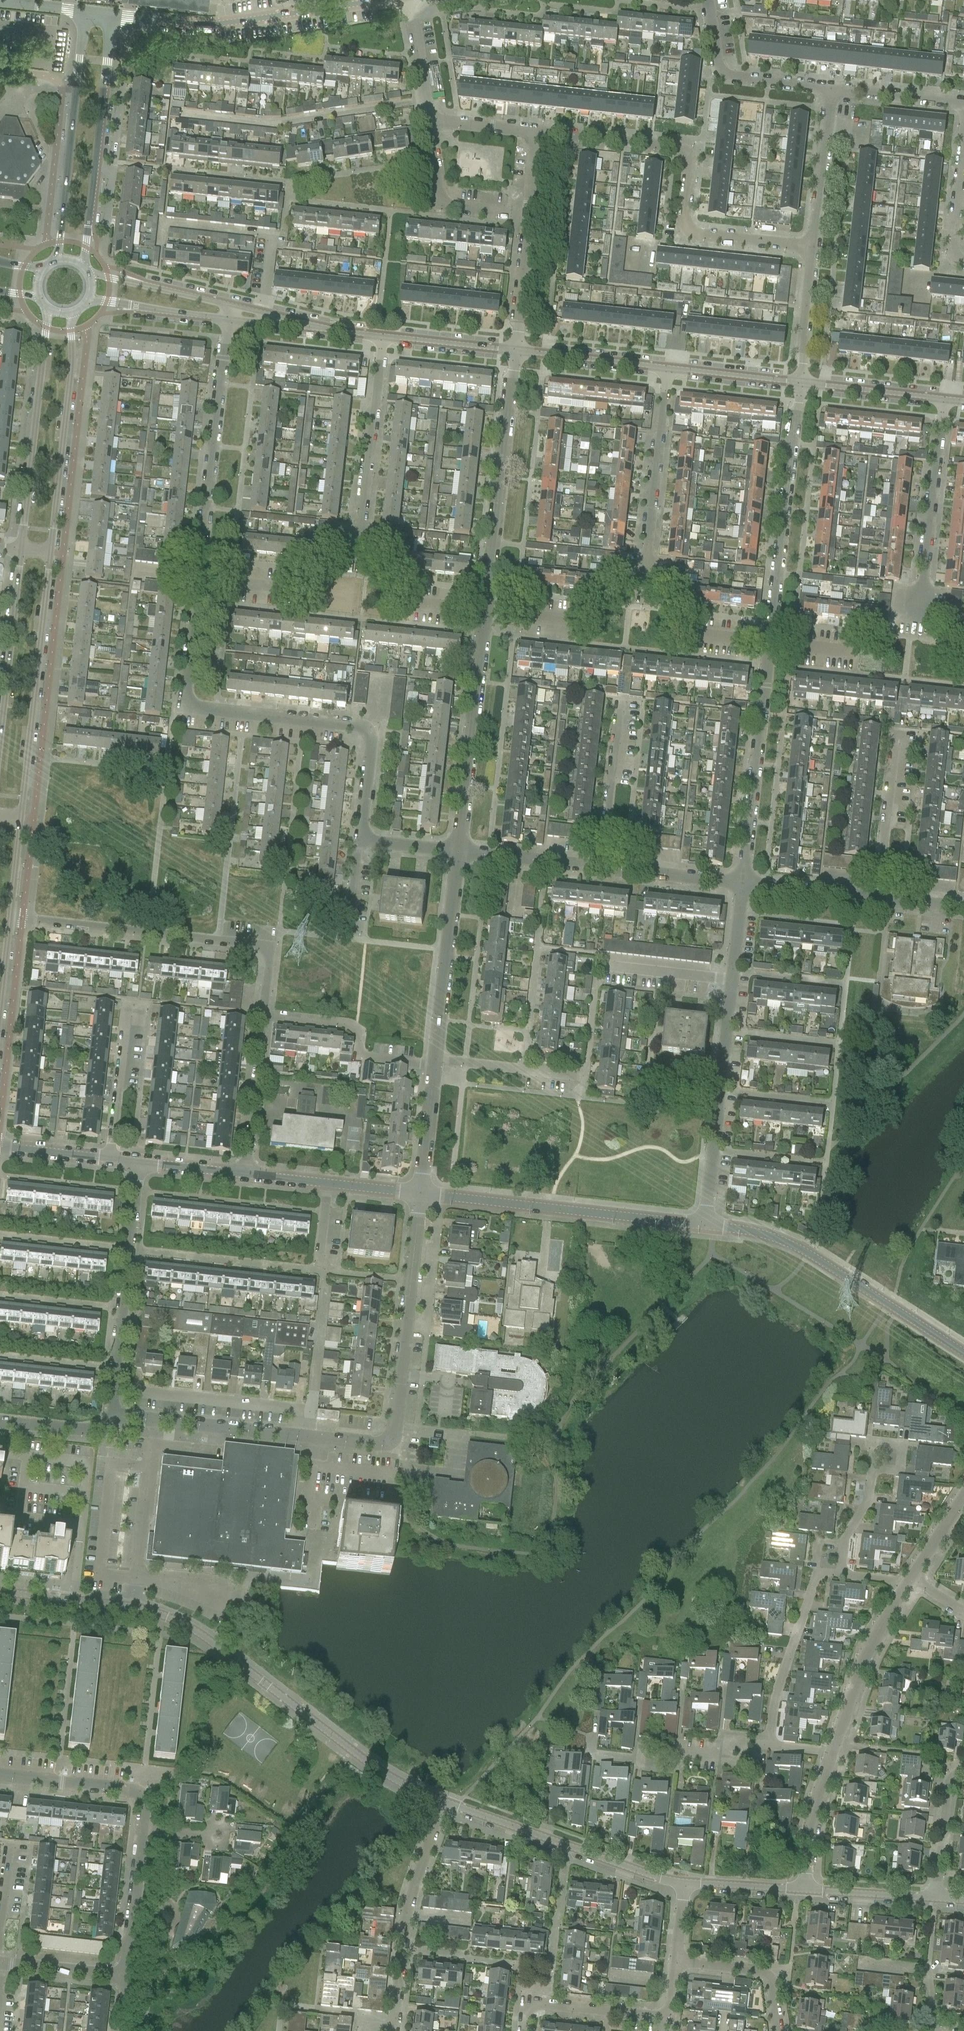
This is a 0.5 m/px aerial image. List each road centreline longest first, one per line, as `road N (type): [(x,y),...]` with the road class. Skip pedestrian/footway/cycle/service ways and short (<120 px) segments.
road 1 (residential): [(114,1417),(387,1442),(421,1197)]
road 2 (unclassified): [(445,1802),(381,1772),(175,1620),(0,1591)]
road 3 (unclassified): [(197,580),(189,704),(365,730),(362,839)]
road 4 (residential): [(813,248),(688,230),(689,163),(673,145),(535,133)]
road 5 (unclassified): [(9,918),(259,944),(269,960),(262,1016)]
road 6 (residential): [(963,1354),(791,1246),(705,1226)]
road 7 (residential): [(705,1226),(421,1197)]
road 8 (tertiary): [(20,817),(49,551)]
road 9 (unclassified): [(229,318),(197,580)]
road 10 (residential): [(486,613),(516,352)]
road 11 (residential): [(769,643),(801,383)]
road 12 (residential): [(114,1417),(142,1163)]
road 13 (tertiary): [(85,268),(113,14)]
road 14 (tertiary): [(84,10),(56,260)]
road 15 (residential): [(705,1226),(732,981)]
road 16 (residential): [(742,886),(769,643)]
road 17 (tertiary): [(46,307),(20,548)]
road 18 (tertiary): [(49,551),(73,312)]
road 19 (residential): [(458,851),(486,613)]
road 20 (unclassified): [(393,2030),(408,1904),(445,1802)]
road 21 (residential): [(644,589),(668,368)]
road 22 (residential): [(516,352),(535,133)]
road 23 (residential): [(383,337),(358,555)]
road 24 (unclassified): [(921,616),(947,399)]
road 25 (residential): [(435,1058),(458,851)]
road 26 (residential): [(434,1067),(359,1057),(357,1031),(342,1024),(262,1016)]
road 27 (residential): [(590,1737),(590,1757),(678,1760),(766,1750)]
road 28 (residential): [(829,1758),(878,1638),(909,1586)]
road 29 (residential): [(832,88),(732,79),(717,64),(707,0)]
road 30 (tertiary): [(113,14),(209,24),(296,13)]
road 31 (residential): [(766,1750),(820,1576)]
road 32 (tertiary): [(20,548),(0,727)]
road 33 (unclassified): [(139,1828),(134,1790),(0,1775)]
road 34 (unclassified): [(671,2007),(655,2017),(527,2008),(524,2030)]
road 35 (residential): [(875,899),(897,735)]
road 36 (residential): [(603,868),(619,705)]
road 37 (residential): [(813,248),(832,88)]
road 38 (unclassified): [(262,1016),(243,1174)]
road 39 (unclassified): [(109,1158),(126,1006)]
road 40 (residential): [(587,1074),(435,1058)]
road 41 (tertiary): [(668,368),(516,352)]
road 42 (residential): [(508,212),(440,204),(426,121)]
road 43 (residential): [(676,1960),(764,1972),(772,1979),(776,2030)]
road 44 (tertiary): [(947,399),(801,383)]
road 45 (residential): [(603,868),(458,851)]
road 46 (tertiary): [(230,306),(88,274)]
road 47 (unclassified): [(121,1970),(139,1828)]
road 48 (tertiary): [(87,301),(229,318)]
road 49 (residential): [(742,886),(603,868)]
road 50 (residential): [(732,981),(597,966)]
road 51 (residential): [(801,383),(813,248)]
road 52 (residential): [(804,1890),(829,1758)]
road 53 (residential): [(938,1898),(804,1890)]
road 54 (tertiary): [(801,383),(668,368)]
road 55 (tertiary): [(516,352),(383,337)]
road 56 (residential): [(742,886),(875,899)]
road 57 (residential): [(938,1898),(950,1780),(963,1773)]
road 58 (residential): [(963,102),(832,88)]
road 59 (residential): [(421,1197),(434,1067)]
road 60 (unclassified): [(567,1846),(445,1802)]
road 61 (residential): [(963,263),(953,247),(963,140)]
road 62 (residential): [(426,121),(409,0)]
road 63 (residential): [(683,1884),(567,1846)]
road 64 (residential): [(804,1890),(683,1884)]
road 65 (unclassified): [(121,1970),(1,1961)]

